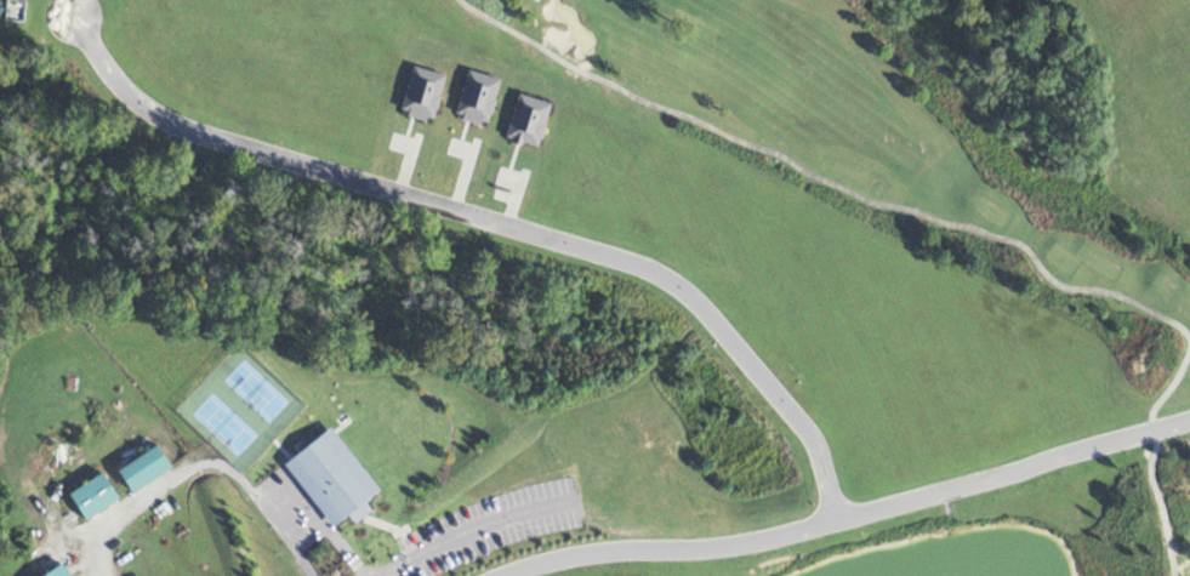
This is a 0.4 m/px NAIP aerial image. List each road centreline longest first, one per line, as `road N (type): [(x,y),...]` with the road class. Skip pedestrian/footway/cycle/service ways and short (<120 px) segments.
road 1 (residential): [(831,520),(810,445),(717,330),(654,276),(188,135),(121,92),(67,18)]
road 2 (residential): [(508,575),(573,559),(770,541),(1189,421)]

